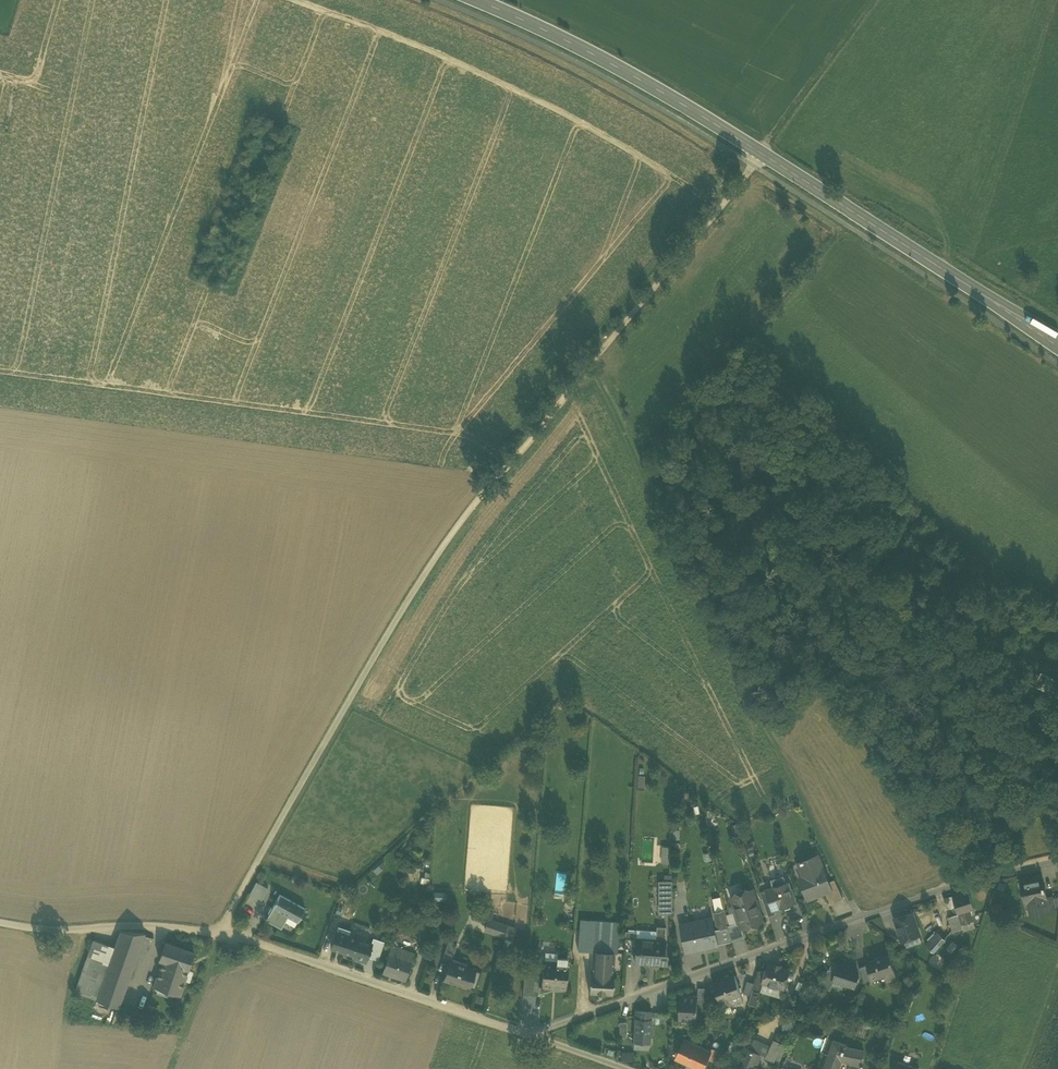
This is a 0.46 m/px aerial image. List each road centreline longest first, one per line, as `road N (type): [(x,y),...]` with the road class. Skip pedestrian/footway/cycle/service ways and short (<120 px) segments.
road 1 (unclassified): [(221,934),(327,735),(454,527),(760,152)]
road 2 (residential): [(1057,858),(990,872),(526,1034)]
road 3 (track): [(696,568),(860,917)]
road 4 (tertiary): [(1057,343),(760,152)]
road 5 (unclassified): [(526,1034),(221,934)]
road 6 (tertiary): [(760,152),(574,44),(478,0)]
road 7 (track): [(592,356),(696,568)]
road 8 (unclassified): [(221,934),(124,924),(51,931),(0,921)]
road 9 (track): [(874,0),(760,152)]
road 10 (track): [(173,1068),(221,934)]

